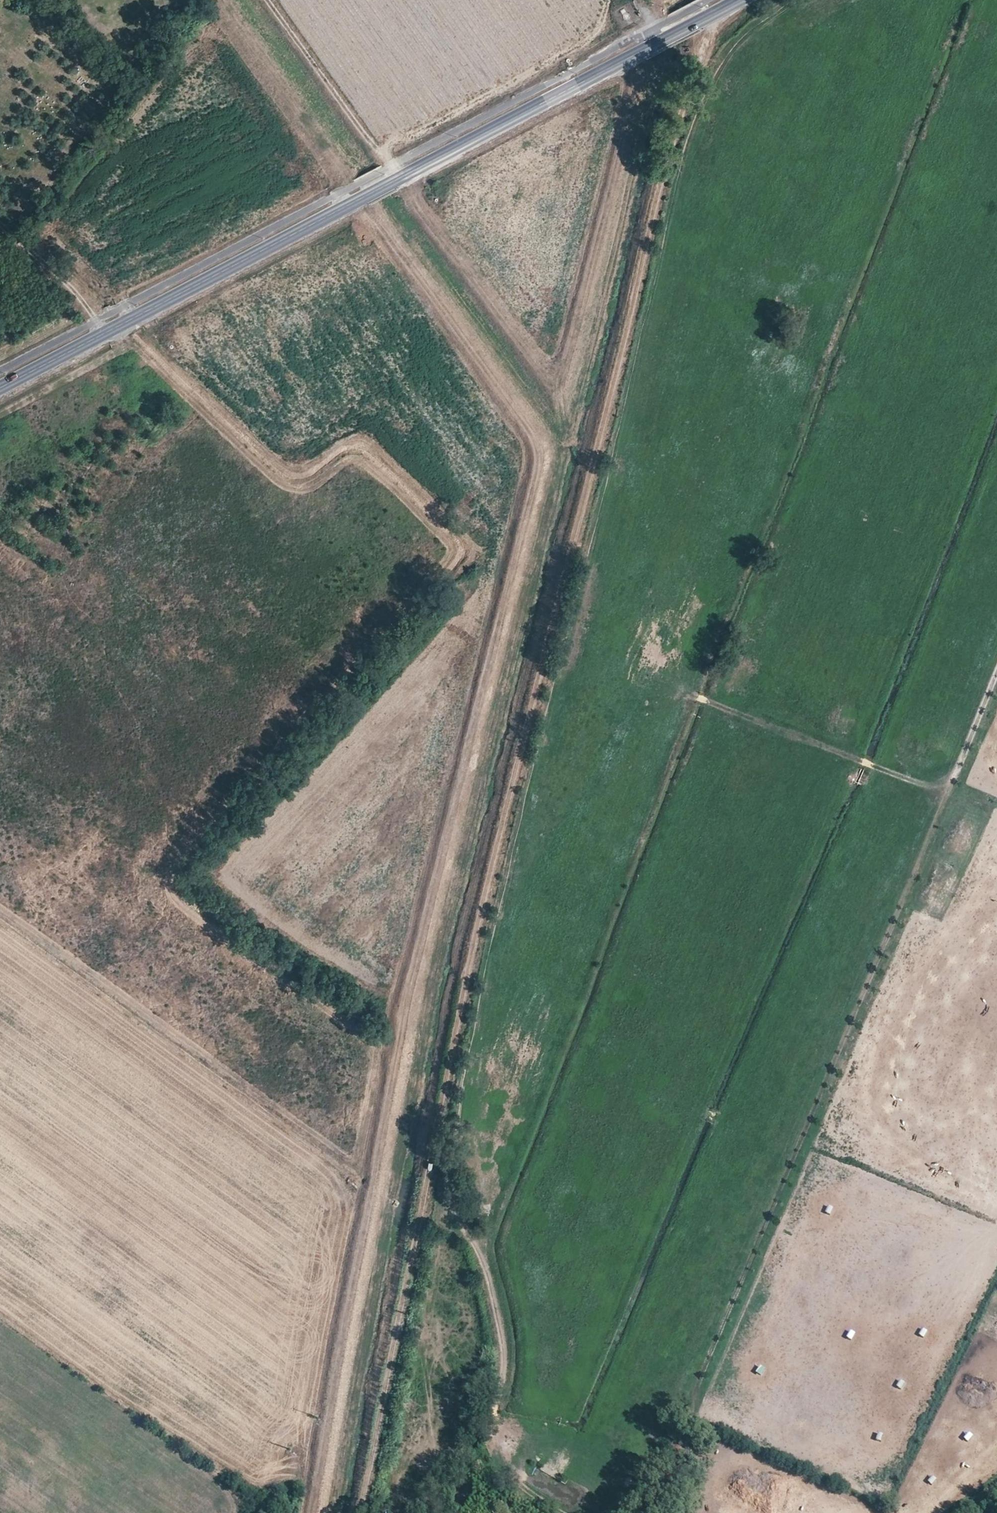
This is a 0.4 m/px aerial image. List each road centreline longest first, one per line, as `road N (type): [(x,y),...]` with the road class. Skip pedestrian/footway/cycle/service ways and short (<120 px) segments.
road 1 (unclassified): [(0,388),(738,0)]

